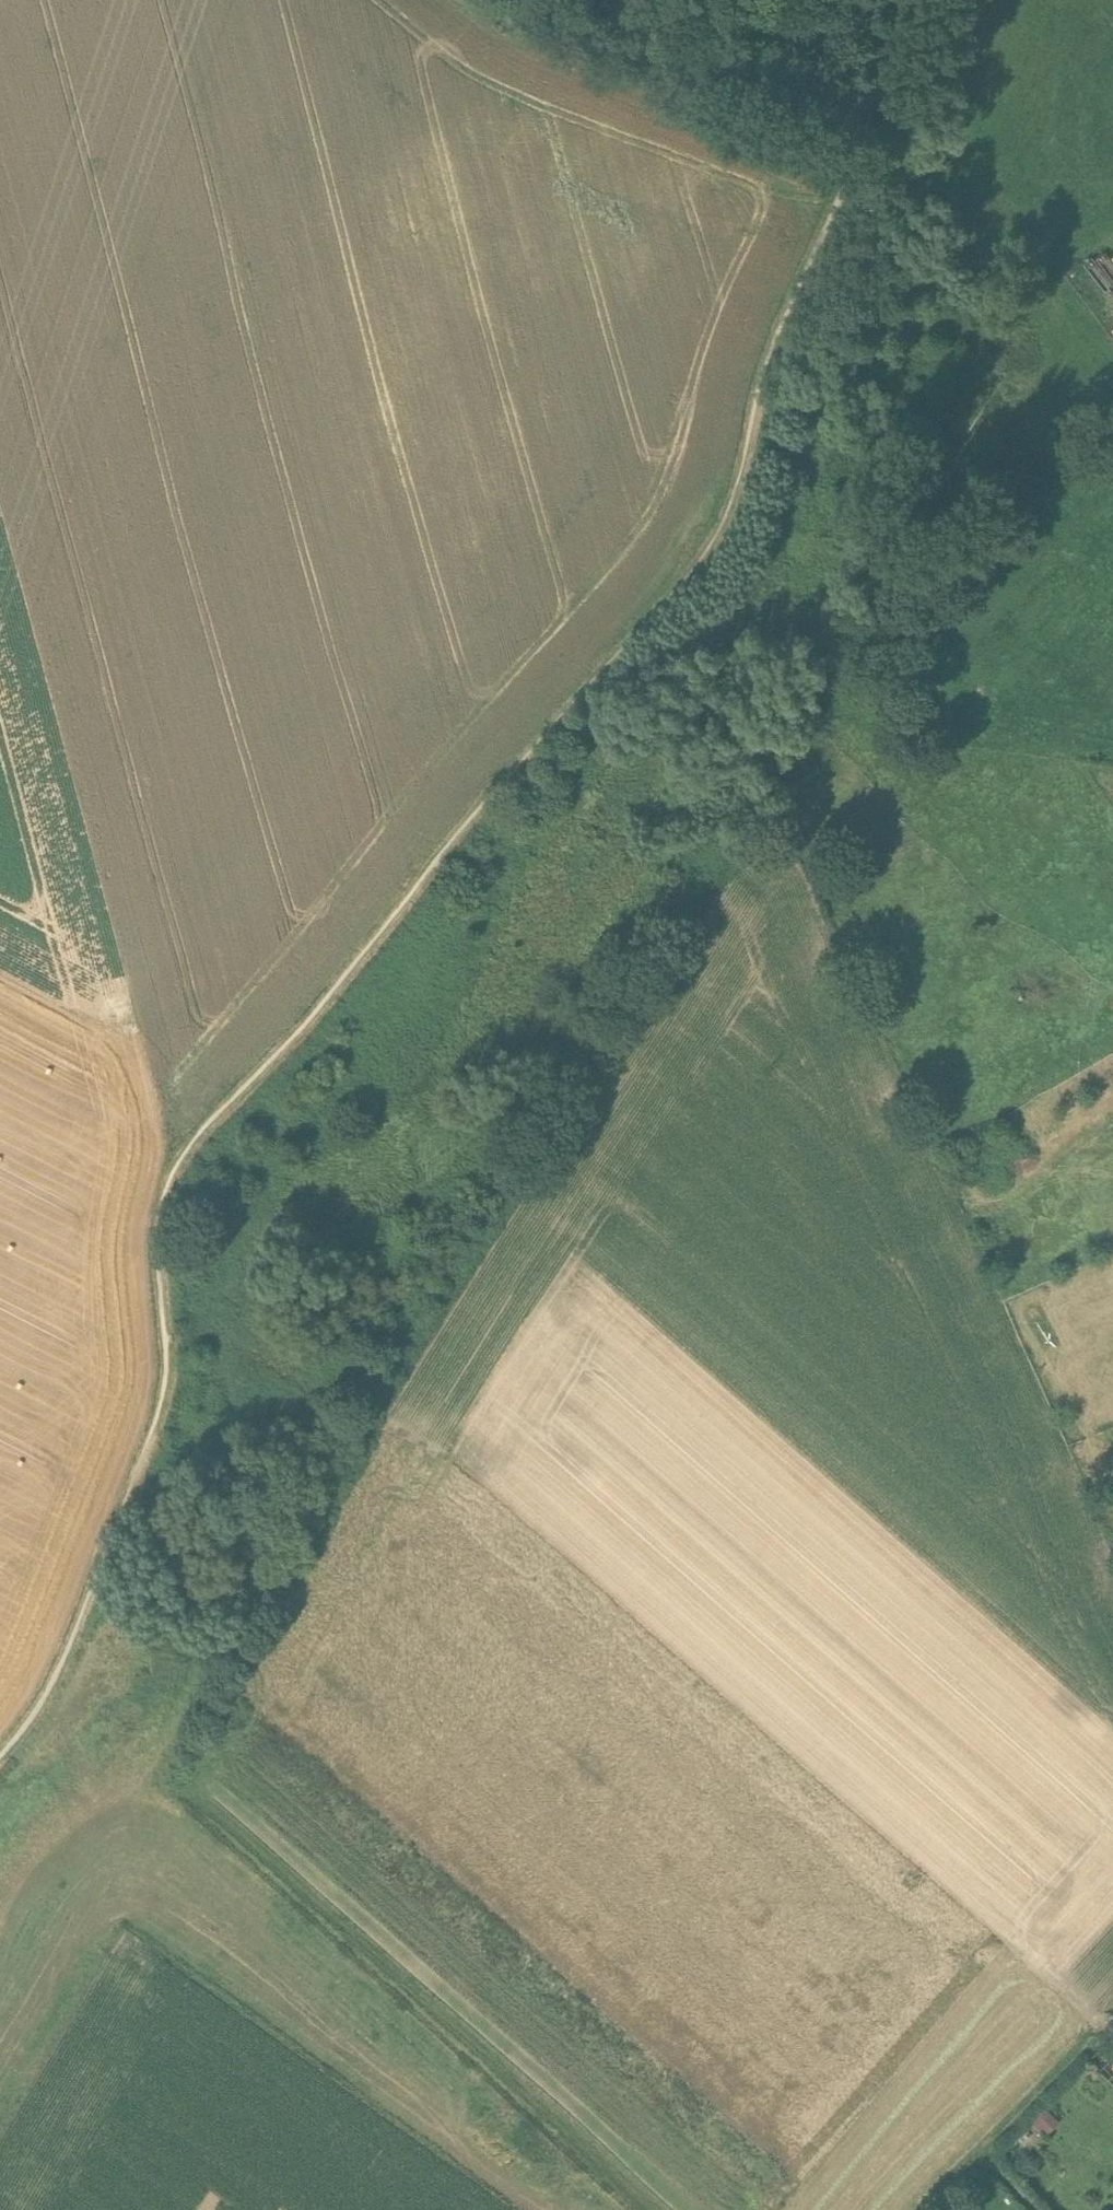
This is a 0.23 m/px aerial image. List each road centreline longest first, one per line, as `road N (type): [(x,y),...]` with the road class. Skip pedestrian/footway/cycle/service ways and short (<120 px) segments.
road 1 (track): [(0,1759),(56,1680),(158,1438),(165,1378),(153,1238),(161,1201),(207,1130),(452,855),(493,790),(648,631),(731,508),(771,355),(859,148),(823,44),(786,13),(746,0)]
road 2 (track): [(1035,2086),(925,2209)]

